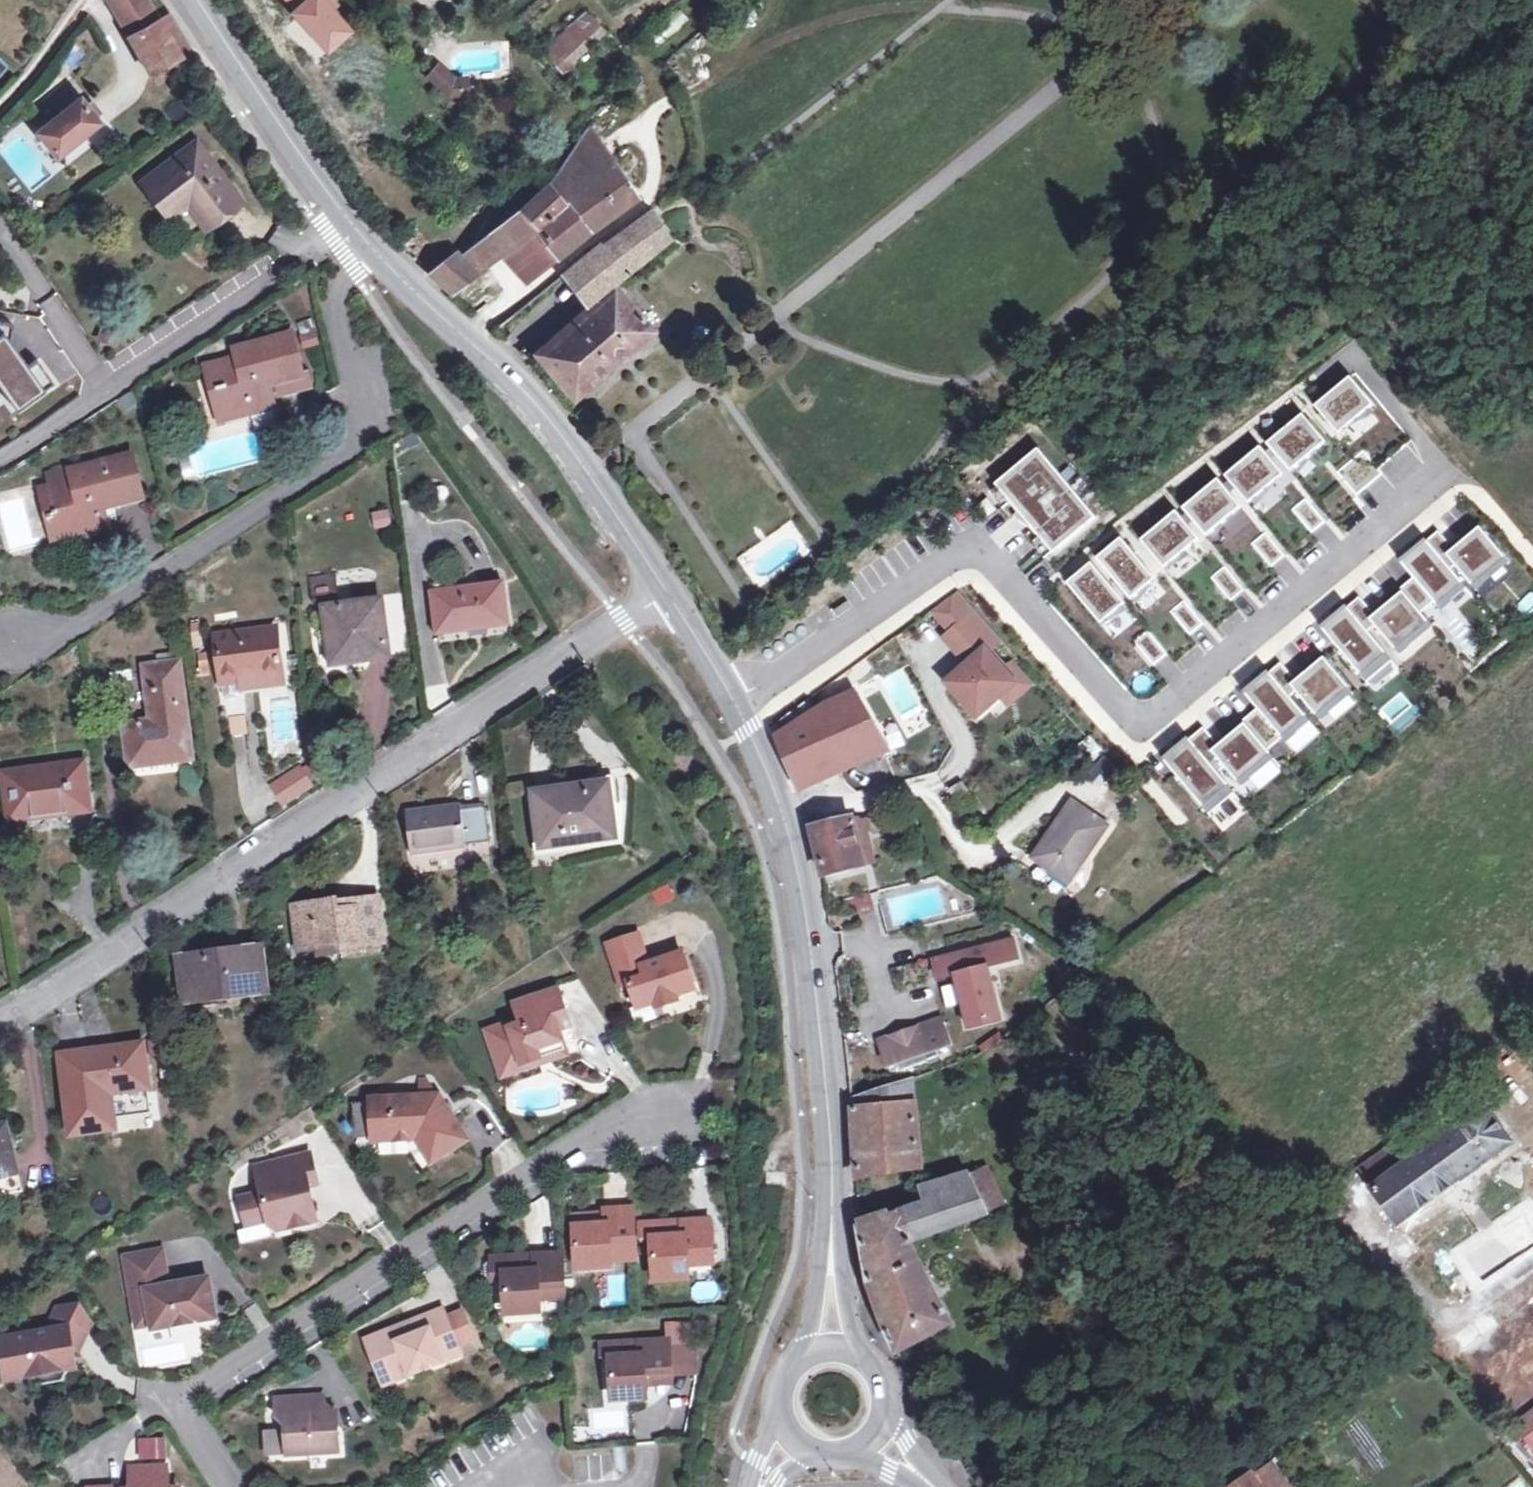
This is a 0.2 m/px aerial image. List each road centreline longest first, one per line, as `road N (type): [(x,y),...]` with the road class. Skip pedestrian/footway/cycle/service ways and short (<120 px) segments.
road 1 (residential): [(730,707),(973,545),(1139,724),(1437,483)]
road 2 (residential): [(669,596),(0,1025)]
road 3 (residential): [(244,1486),(184,1403),(582,1138),(689,1113)]
road 4 (tertiary): [(730,707),(783,820),(805,917),(827,1126),(828,1343)]
road 5 (residential): [(370,247),(336,296),(363,438),(19,665)]
road 6 (tertiary): [(370,247),(548,416),(669,596)]
road 7 (tertiary): [(197,0),(307,168),(370,247)]
road 8 (residential): [(508,1486),(638,1481)]
road 9 (tertiary): [(828,1343),(789,1360),(776,1380),(773,1410),(789,1439)]
road 10 (tertiary): [(669,596),(730,707)]
road 11 (tertiary): [(875,1432),(885,1393),(878,1371),(847,1346),(828,1343)]

